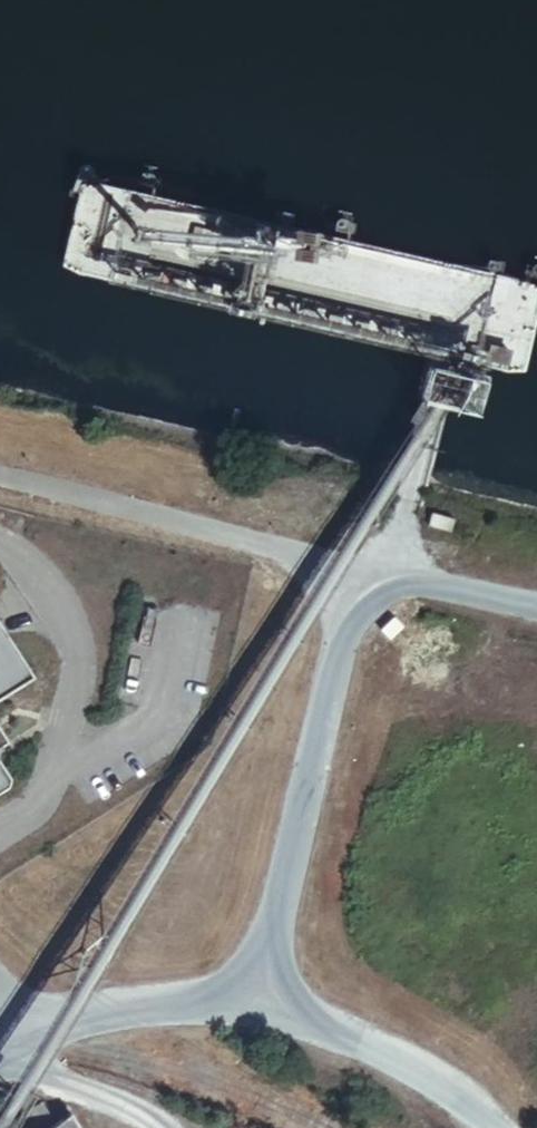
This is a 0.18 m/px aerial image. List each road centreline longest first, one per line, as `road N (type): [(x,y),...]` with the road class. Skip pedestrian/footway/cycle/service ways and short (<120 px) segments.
road 1 (unclassified): [(536,607),(434,585),(393,590),(350,626),(265,993)]
road 2 (unclassified): [(0,1045),(24,1030),(265,993)]
road 3 (unclassified): [(265,993),(449,1084),(499,1127)]

